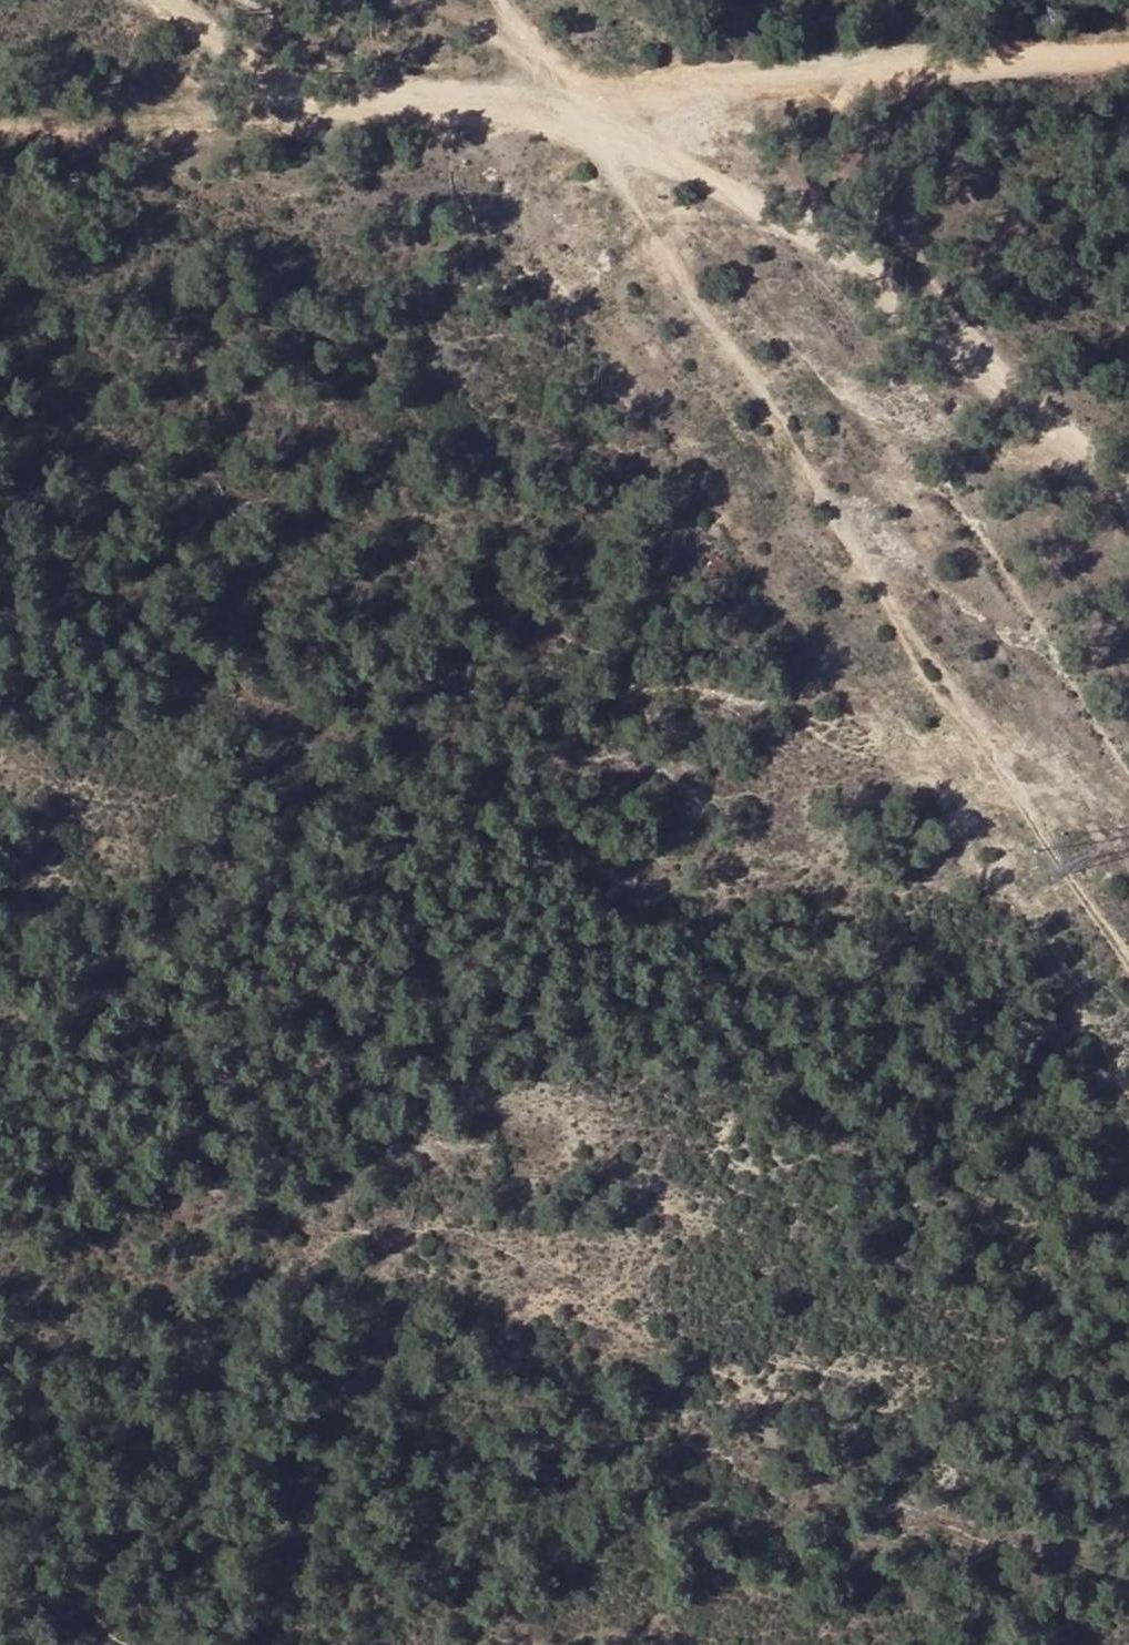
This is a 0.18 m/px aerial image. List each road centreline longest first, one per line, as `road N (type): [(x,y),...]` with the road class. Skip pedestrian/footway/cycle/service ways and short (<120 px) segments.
road 1 (track): [(148,0),(289,88),(373,102),(586,97),(764,223),(961,346),(1128,513)]
road 2 (track): [(586,97),(1128,60)]

